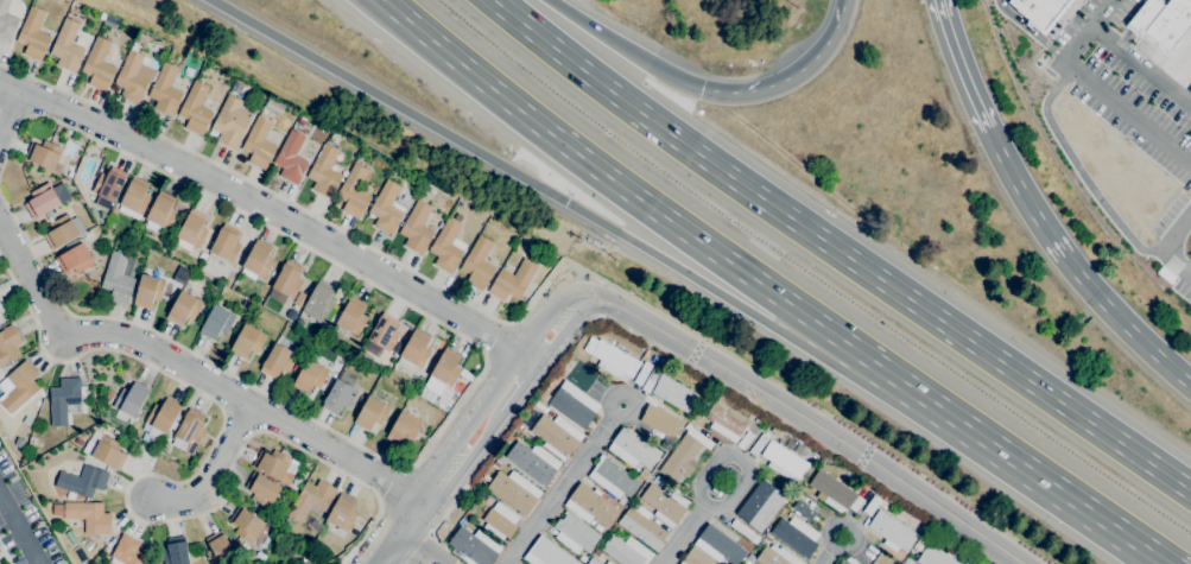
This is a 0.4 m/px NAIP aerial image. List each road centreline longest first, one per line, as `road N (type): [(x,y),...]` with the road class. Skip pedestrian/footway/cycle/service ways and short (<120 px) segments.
road 1 (motorway): [(1190,492),(631,107),(491,0)]
road 2 (motorway): [(211,0),(781,329),(842,341)]
road 3 (residential): [(526,359),(240,194),(0,80)]
road 4 (motorway): [(381,0),(515,115),(842,341)]
road 5 (residential): [(420,503),(145,344),(100,334),(65,342),(0,234)]
road 6 (tertiary): [(583,297),(696,354),(1021,563)]
road 7 (motorway): [(842,341),(1170,563)]
road 8 (motorway): [(1190,383),(1075,273),(989,129)]
road 9 (tertiary): [(492,405),(375,563)]
road 10 (motorway): [(844,0),(825,44),(785,80),(746,90),(702,89)]
road 11 (motorway): [(702,89),(552,0)]
road 12 (residential): [(249,406),(198,498),(150,499)]
road 13 (motorway): [(989,129),(934,0)]

